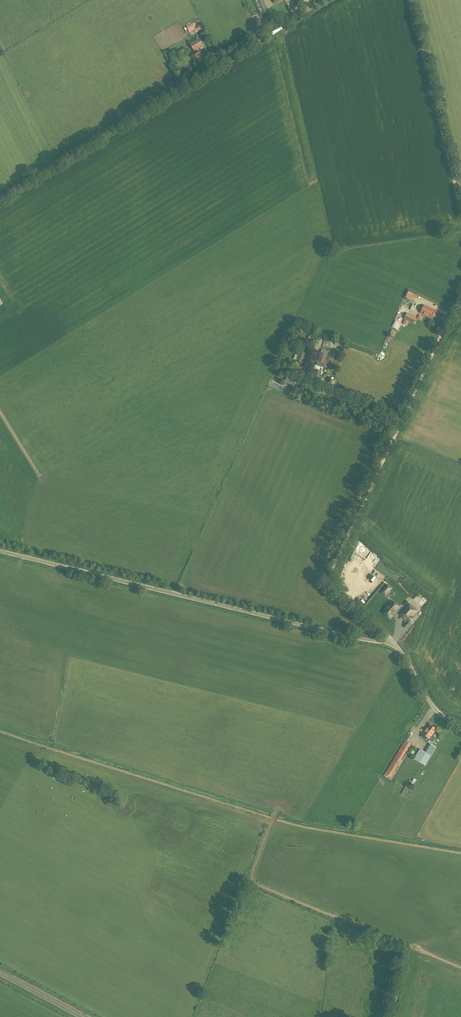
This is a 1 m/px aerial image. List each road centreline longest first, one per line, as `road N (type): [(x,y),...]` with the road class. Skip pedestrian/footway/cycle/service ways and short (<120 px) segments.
road 1 (unclassified): [(460,726),(434,707),(391,643),(0,550)]
road 2 (track): [(460,293),(328,577),(391,643)]
road 3 (unclassified): [(0,200),(324,0)]
road 4 (track): [(410,0),(460,202)]

